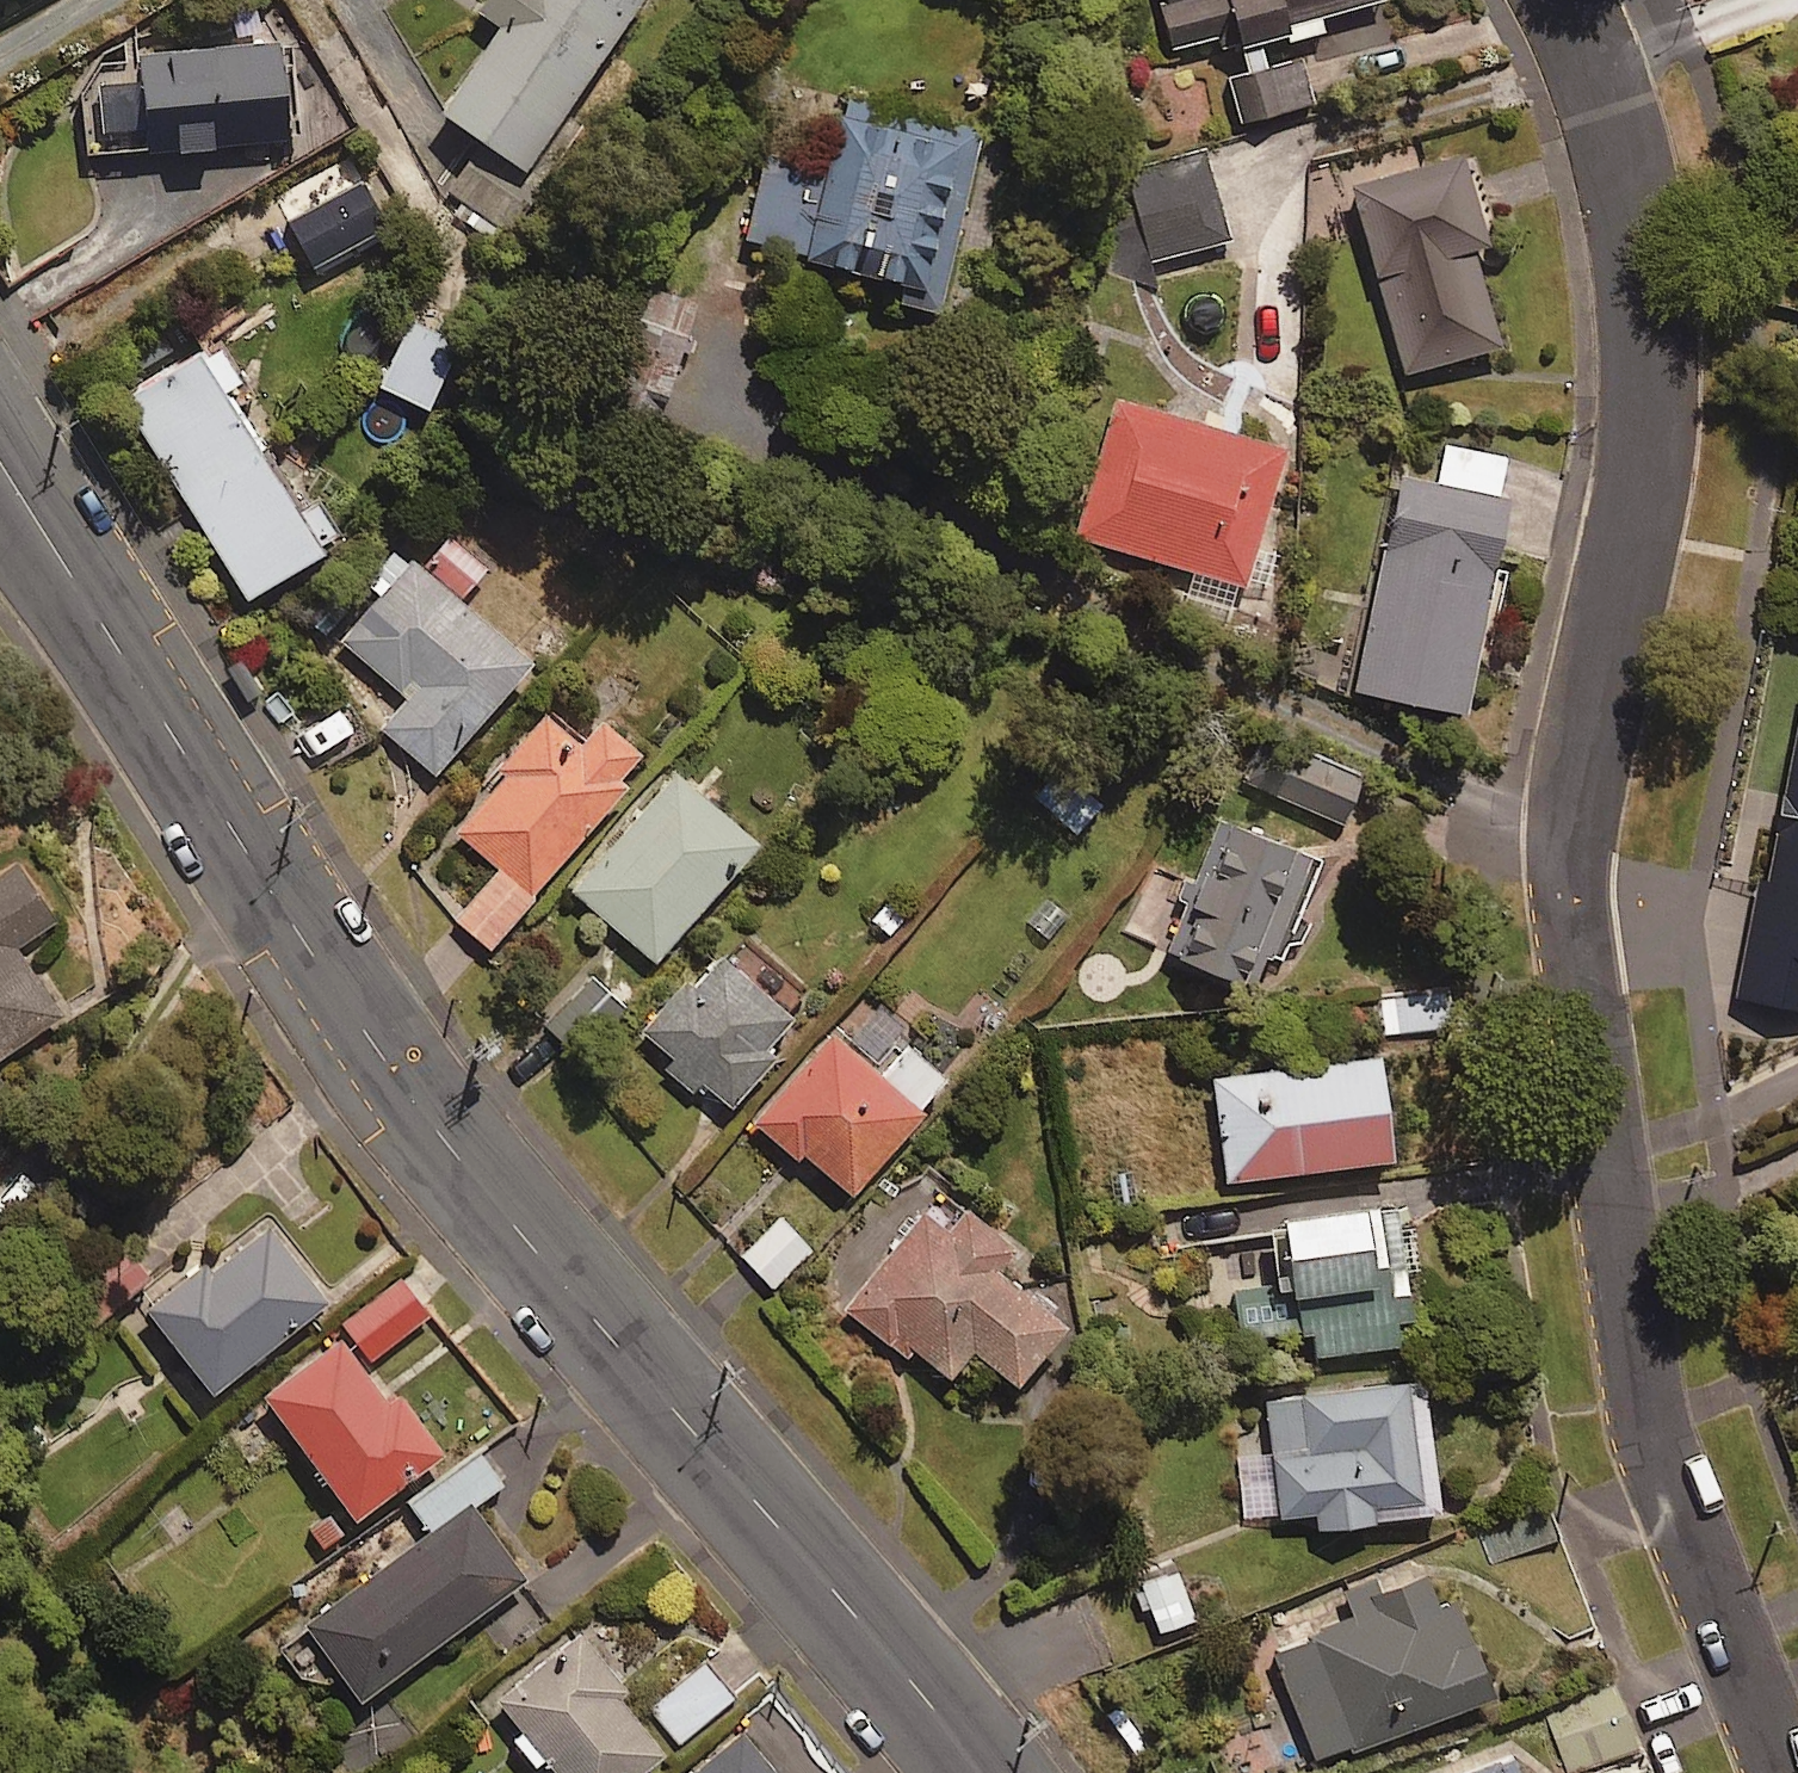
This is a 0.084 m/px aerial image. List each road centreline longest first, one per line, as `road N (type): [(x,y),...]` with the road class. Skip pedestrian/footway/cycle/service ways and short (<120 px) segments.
road 1 (residential): [(1785,1772),(1646,1426),(1584,988),(1568,852),(1653,381),(1632,191),(1566,0)]
road 2 (tertiary): [(981,1772),(457,1156),(306,946),(0,462)]

